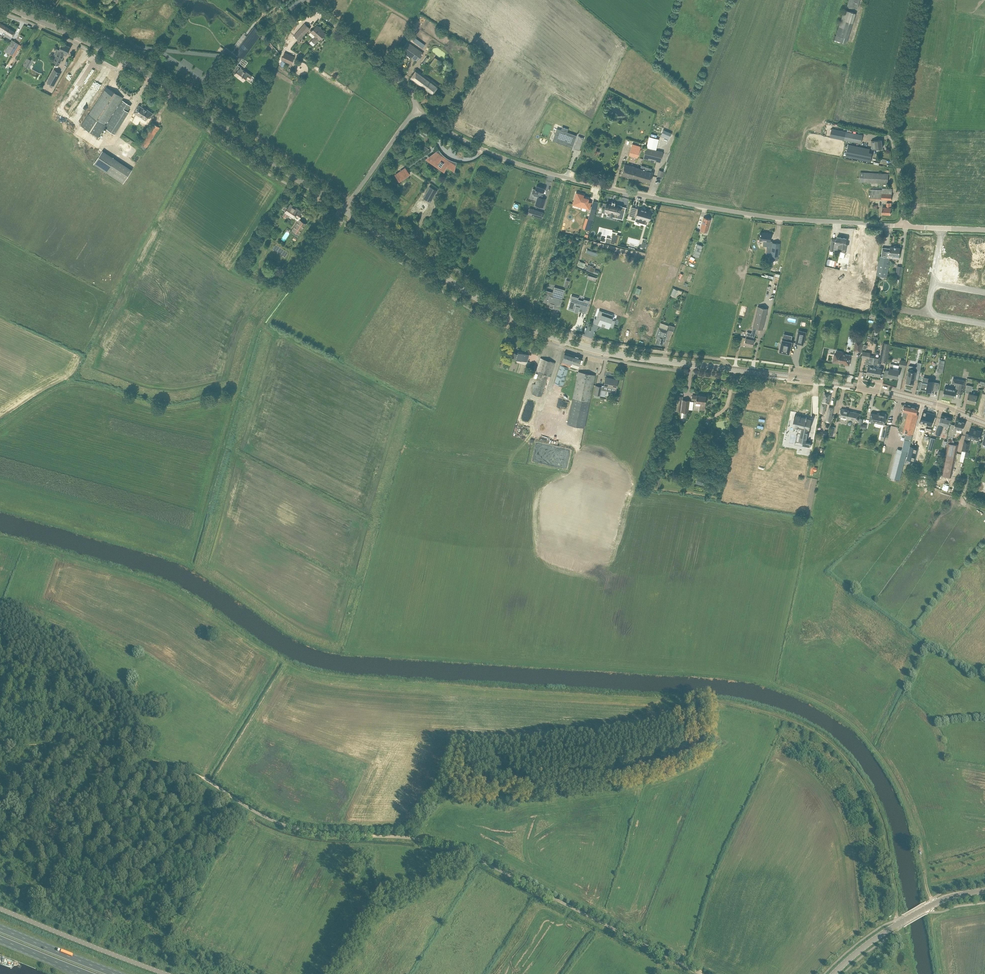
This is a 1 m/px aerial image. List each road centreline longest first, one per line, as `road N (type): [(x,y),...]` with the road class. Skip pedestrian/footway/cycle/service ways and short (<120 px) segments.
road 1 (track): [(700,973),(469,855),(427,841),(285,825),(205,780)]
road 2 (secondary): [(809,379),(605,353),(541,332),(341,210)]
road 3 (track): [(336,217),(264,319),(235,397),(149,407),(78,384),(0,425)]
road 4 (unclassified): [(820,222),(586,187),(478,148),(416,108)]
road 5 (secondary): [(341,210),(140,69),(0,3)]
road 6 (unclassified): [(903,226),(891,135),(918,0)]
road 7 (secondary): [(984,422),(918,399),(809,379)]
road 8 (unclassified): [(0,909),(167,973)]
road 9 (secondary): [(835,973),(905,919),(984,891)]
road 10 (unclassified): [(416,108),(313,0)]
road 11 (residential): [(984,140),(923,135),(923,151),(984,163)]
road 12 (unclassified): [(341,210),(416,108)]
road 13 (trunk): [(115,973),(0,928)]

